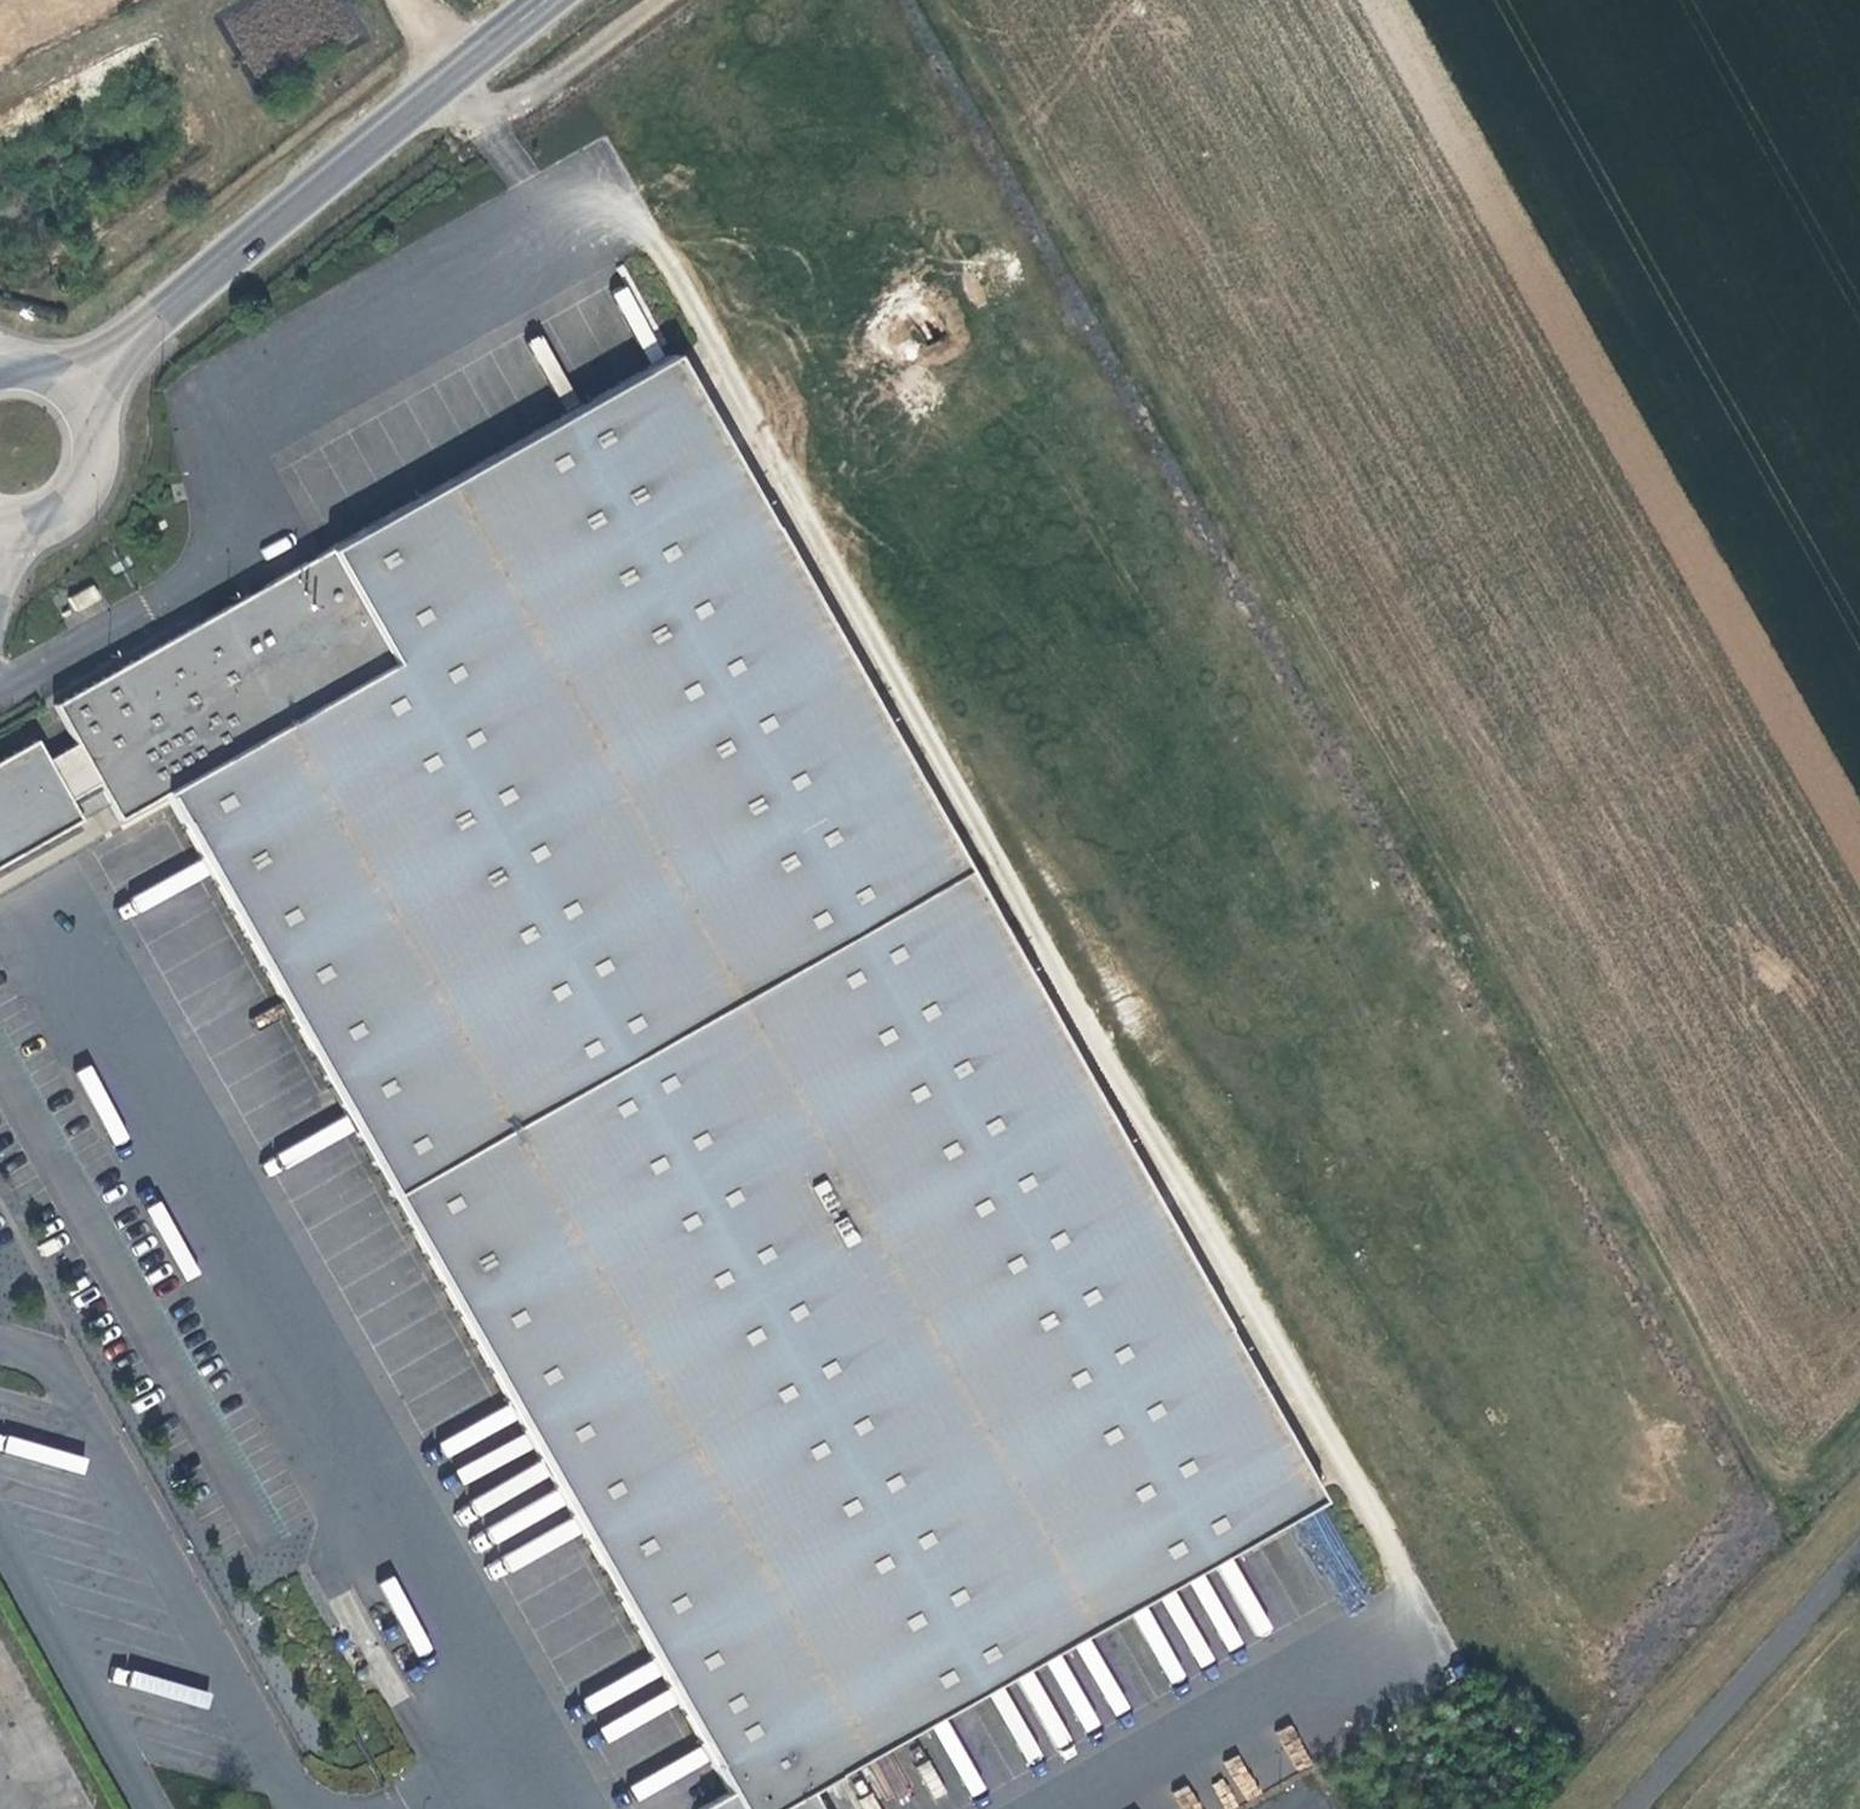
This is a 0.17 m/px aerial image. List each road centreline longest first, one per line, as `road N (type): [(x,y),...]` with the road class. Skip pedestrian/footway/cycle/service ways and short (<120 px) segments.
road 1 (track): [(1859,1439),(1809,1496),(1764,1468),(935,0)]
road 2 (secondary): [(89,387),(556,0)]
road 3 (track): [(657,0),(559,75),(493,114),(435,99)]
road 4 (secondary): [(0,541),(55,534),(98,496),(111,440),(89,387)]

